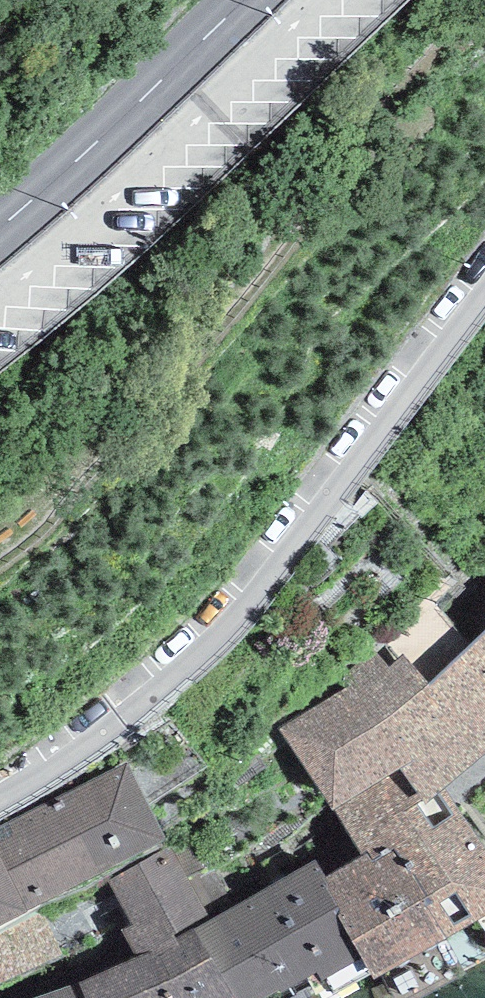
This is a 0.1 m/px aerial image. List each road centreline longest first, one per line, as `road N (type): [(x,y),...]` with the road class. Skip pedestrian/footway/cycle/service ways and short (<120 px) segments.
road 1 (residential): [(0,794),(98,729),(214,631),(484,279)]
road 2 (secondary): [(0,229),(245,0)]

